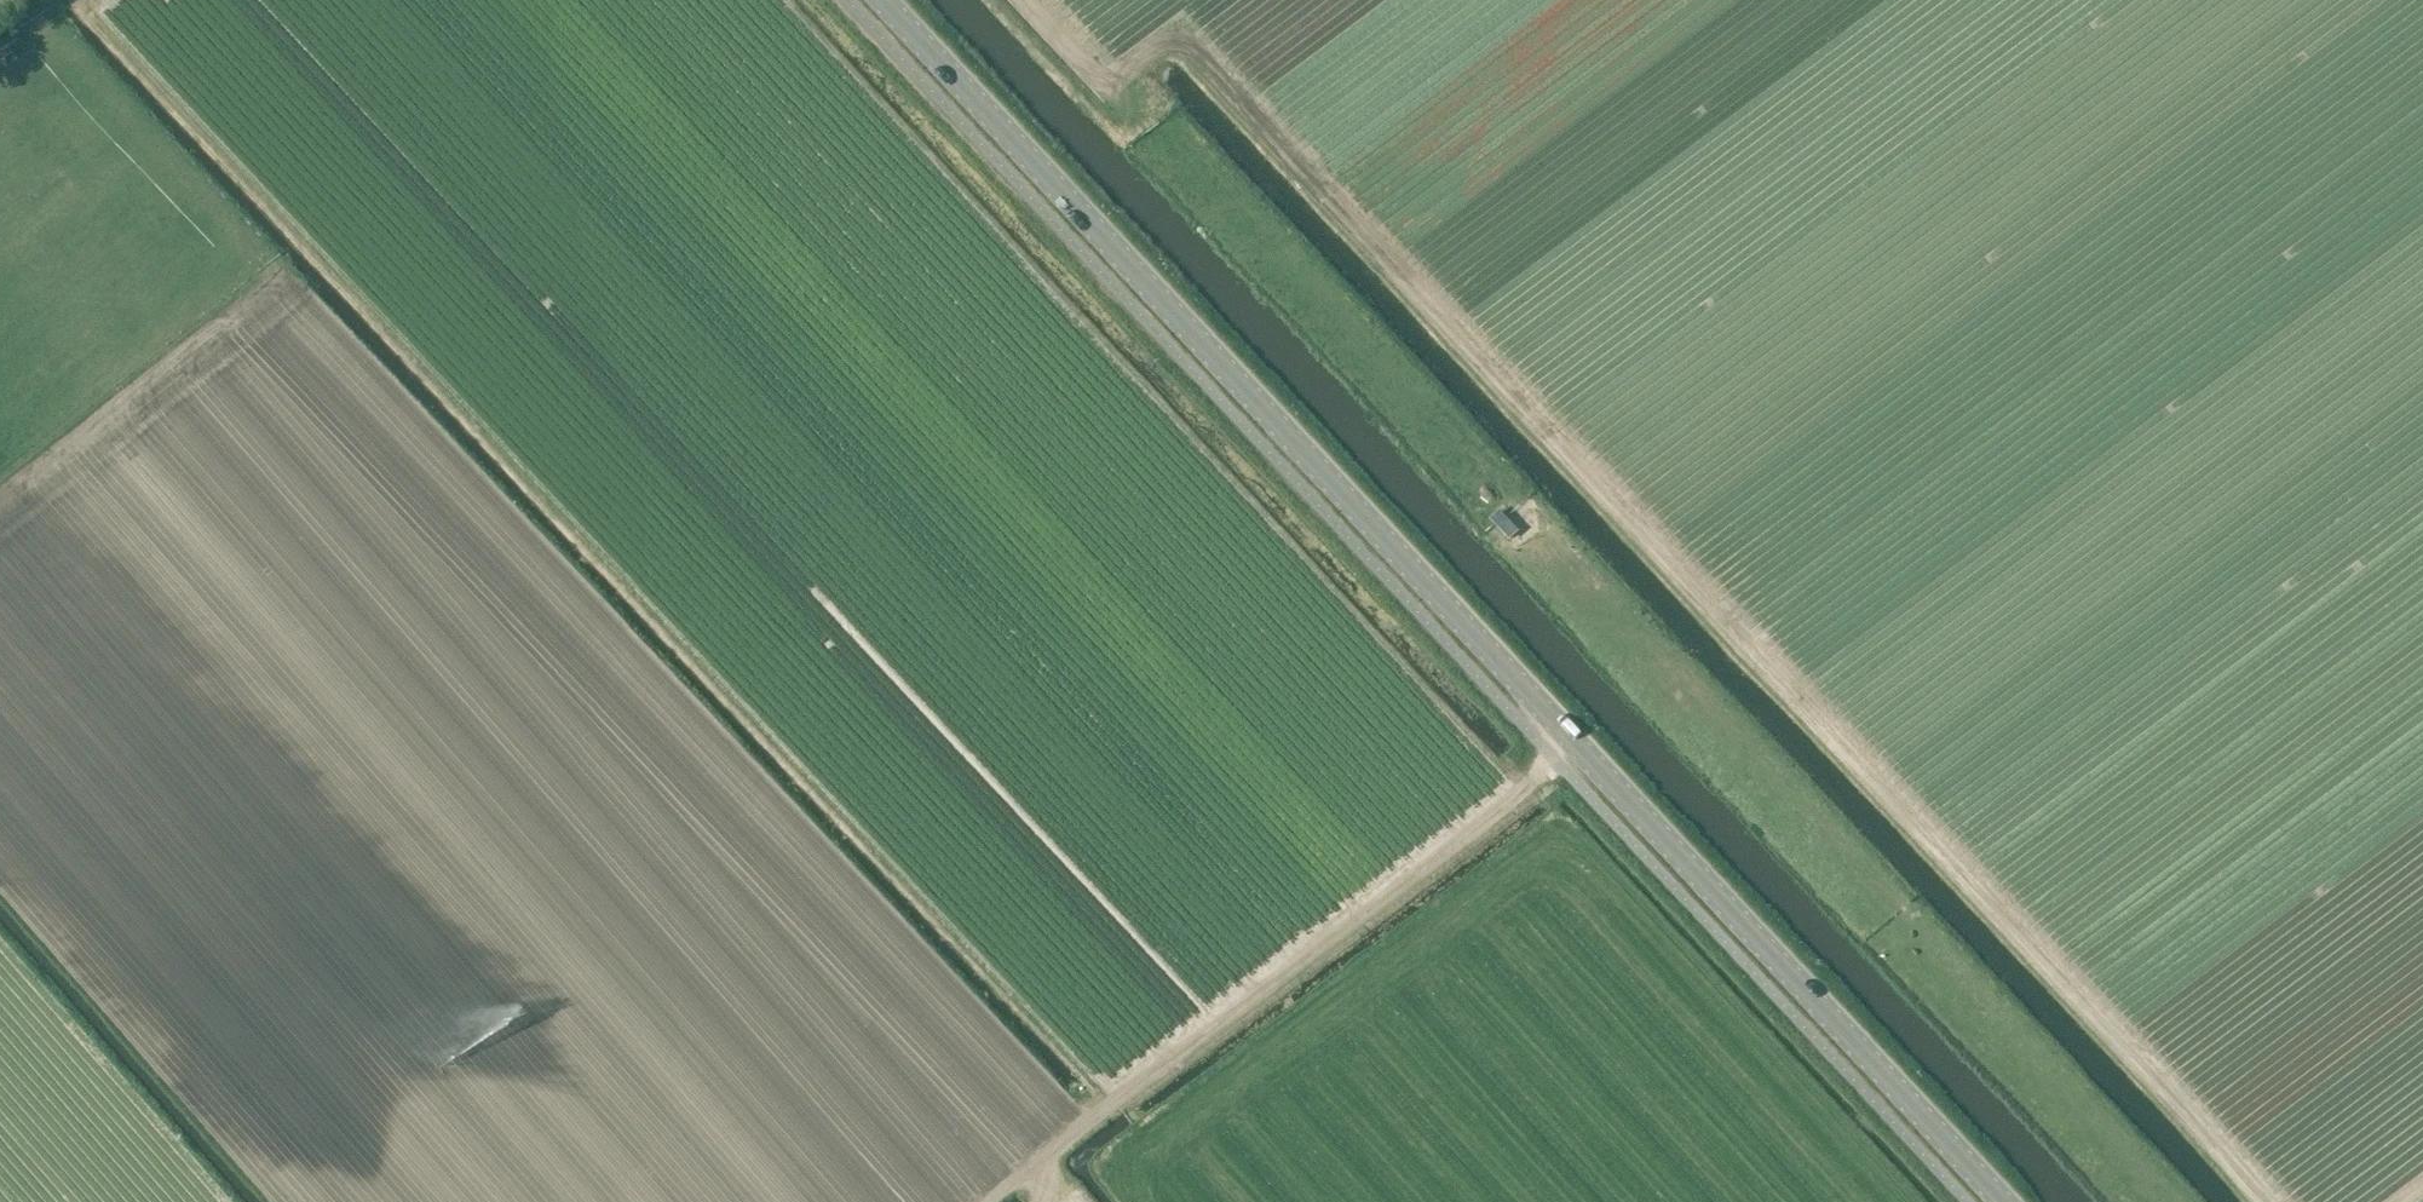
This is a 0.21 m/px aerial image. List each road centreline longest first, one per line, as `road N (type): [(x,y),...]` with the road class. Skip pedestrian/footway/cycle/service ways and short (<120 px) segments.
road 1 (tertiary): [(2002,1201),(882,0)]

